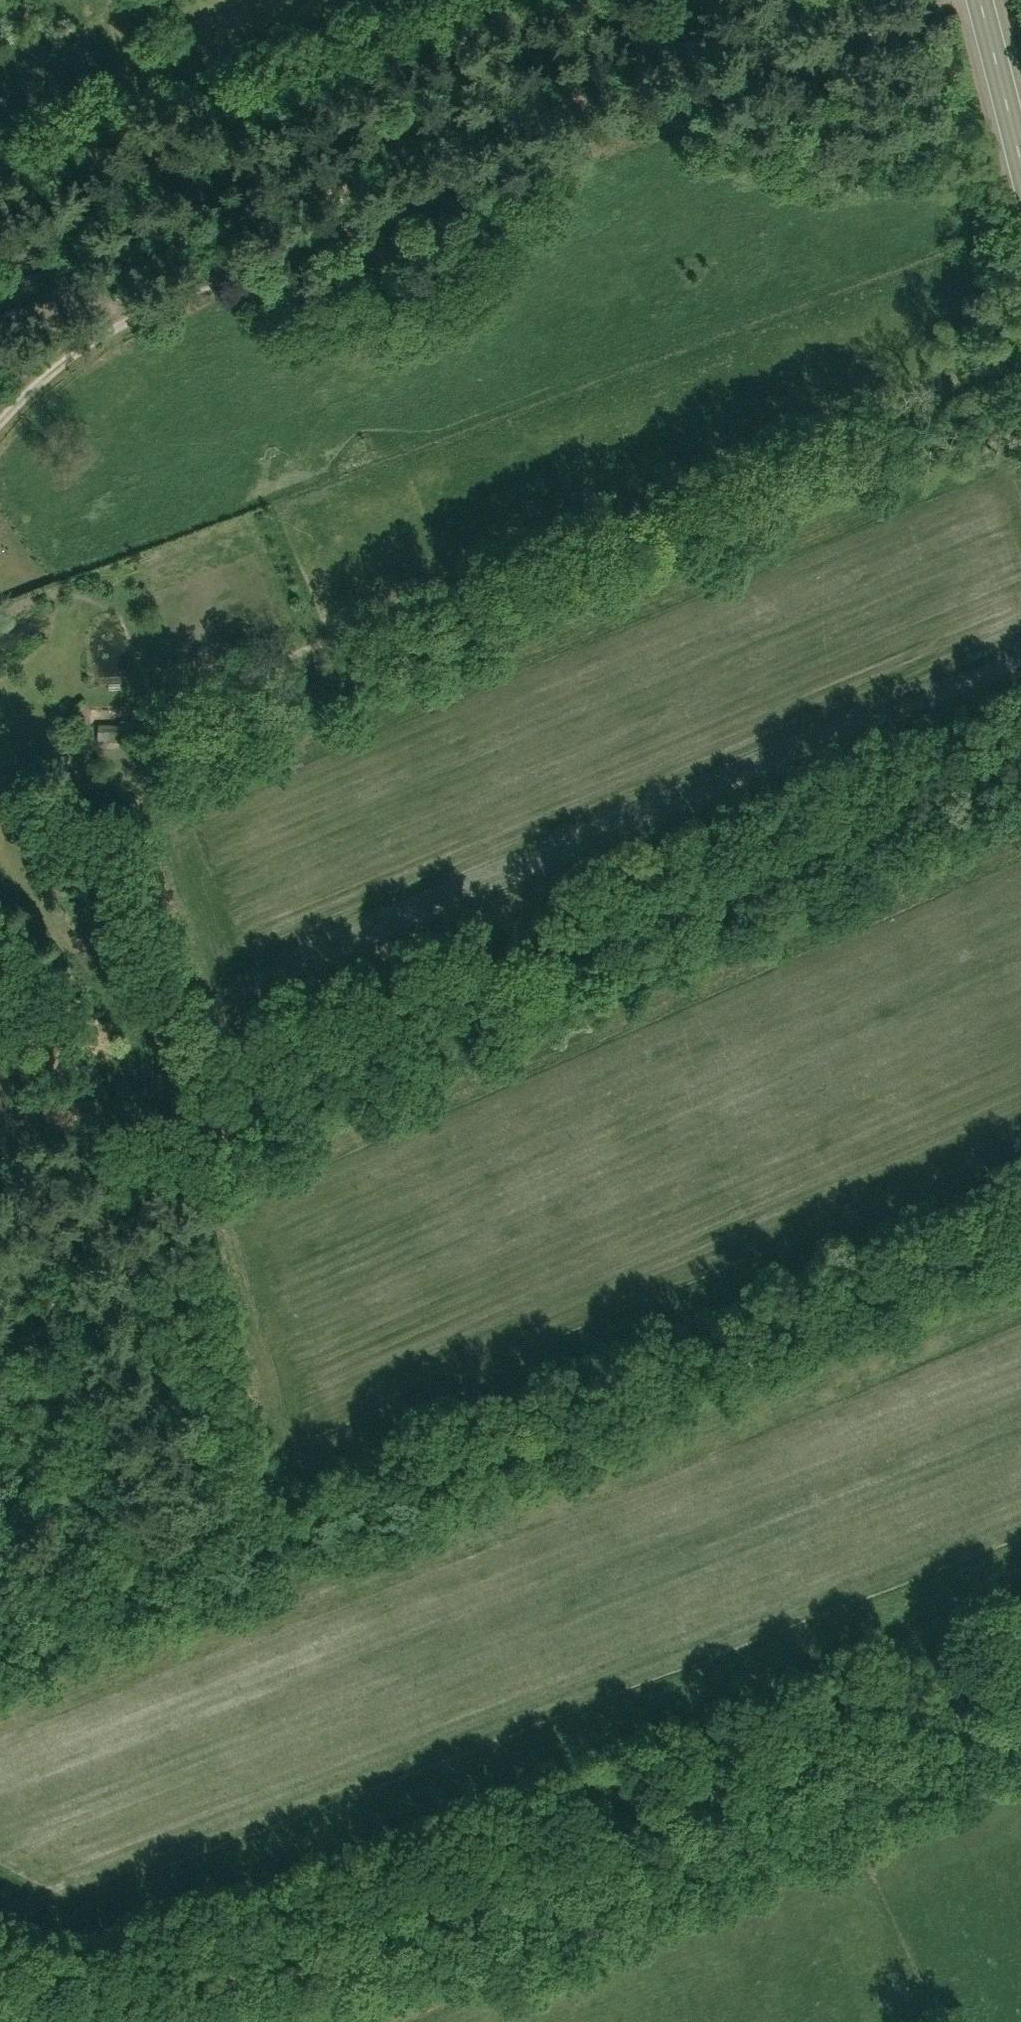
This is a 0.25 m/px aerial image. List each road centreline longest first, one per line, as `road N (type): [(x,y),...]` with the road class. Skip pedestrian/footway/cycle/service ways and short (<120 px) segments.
road 1 (unclassified): [(0,2002),(104,2009),(180,2002),(1020,1680)]
road 2 (secondary): [(1020,169),(977,0)]

